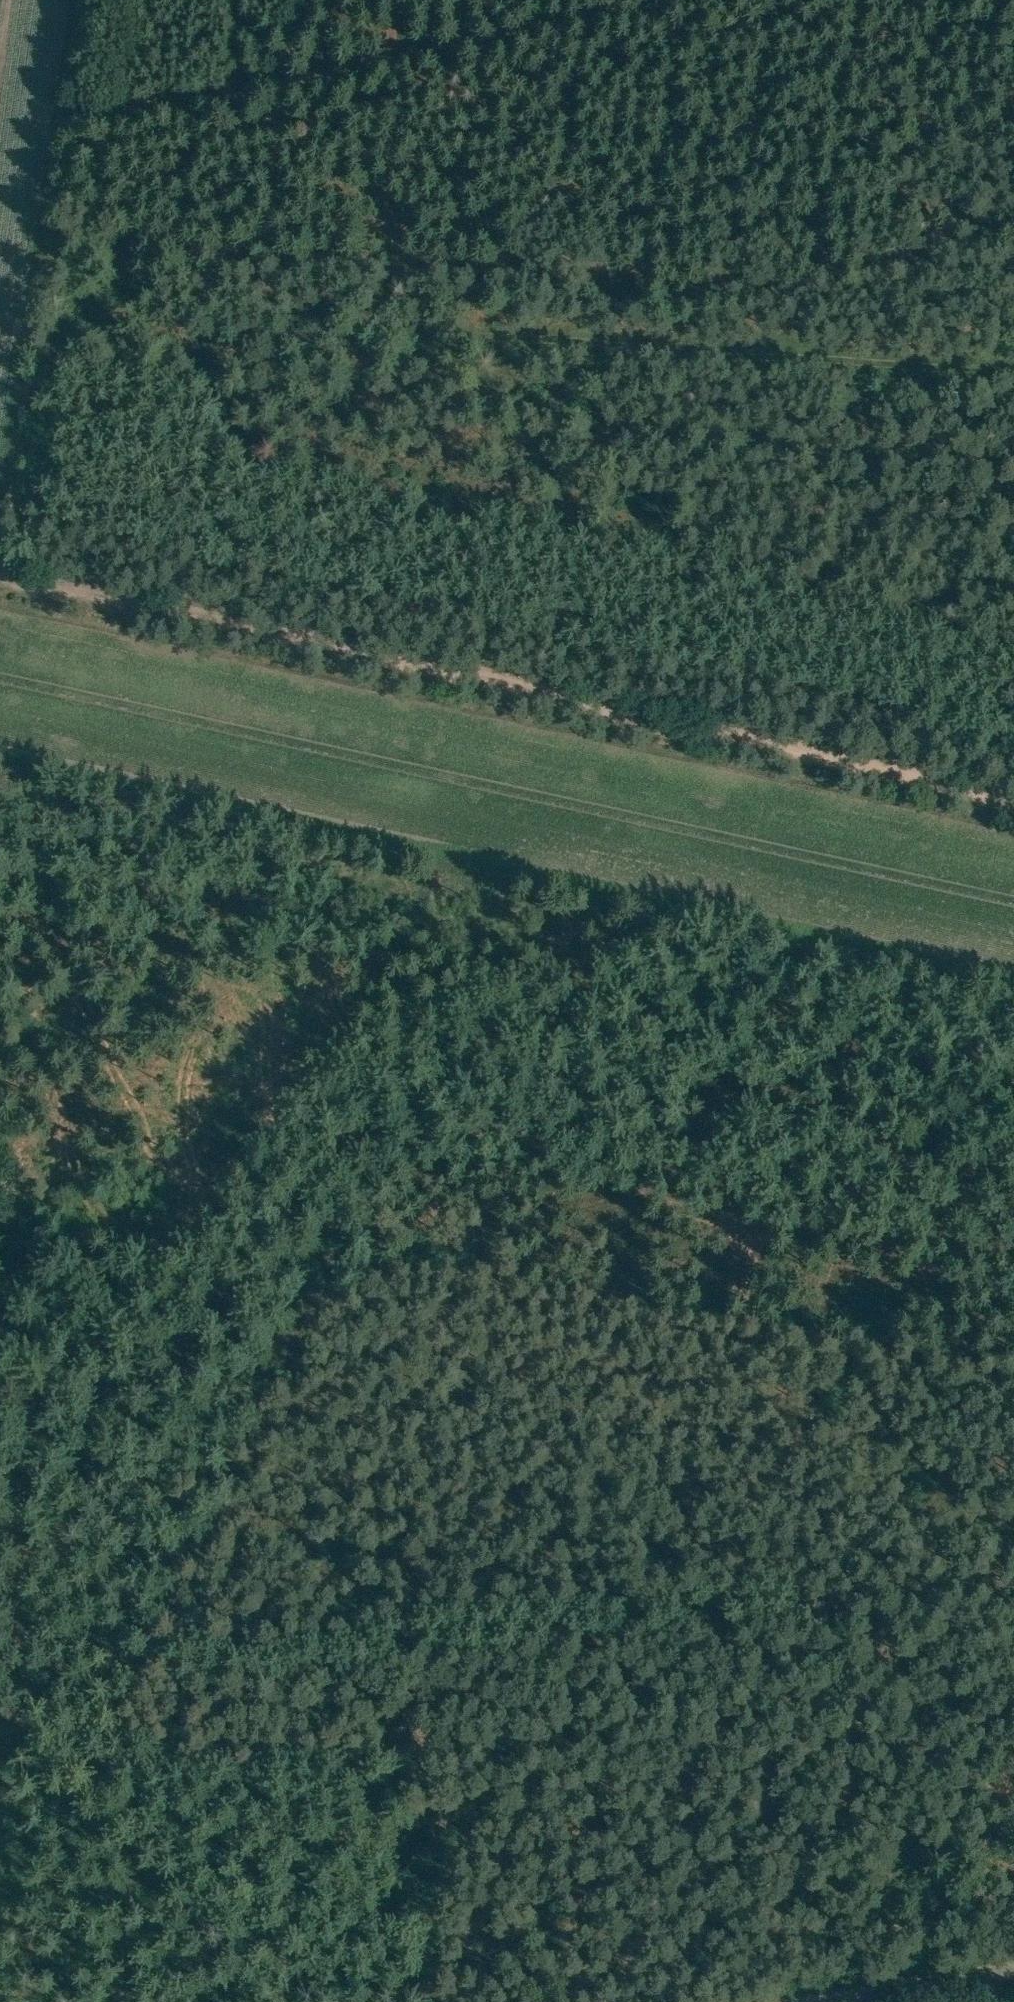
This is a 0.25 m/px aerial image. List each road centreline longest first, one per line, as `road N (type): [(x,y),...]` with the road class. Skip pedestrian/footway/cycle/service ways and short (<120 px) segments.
road 1 (unclassified): [(1013,1971),(840,2001)]
road 2 (track): [(1013,643),(919,781)]

